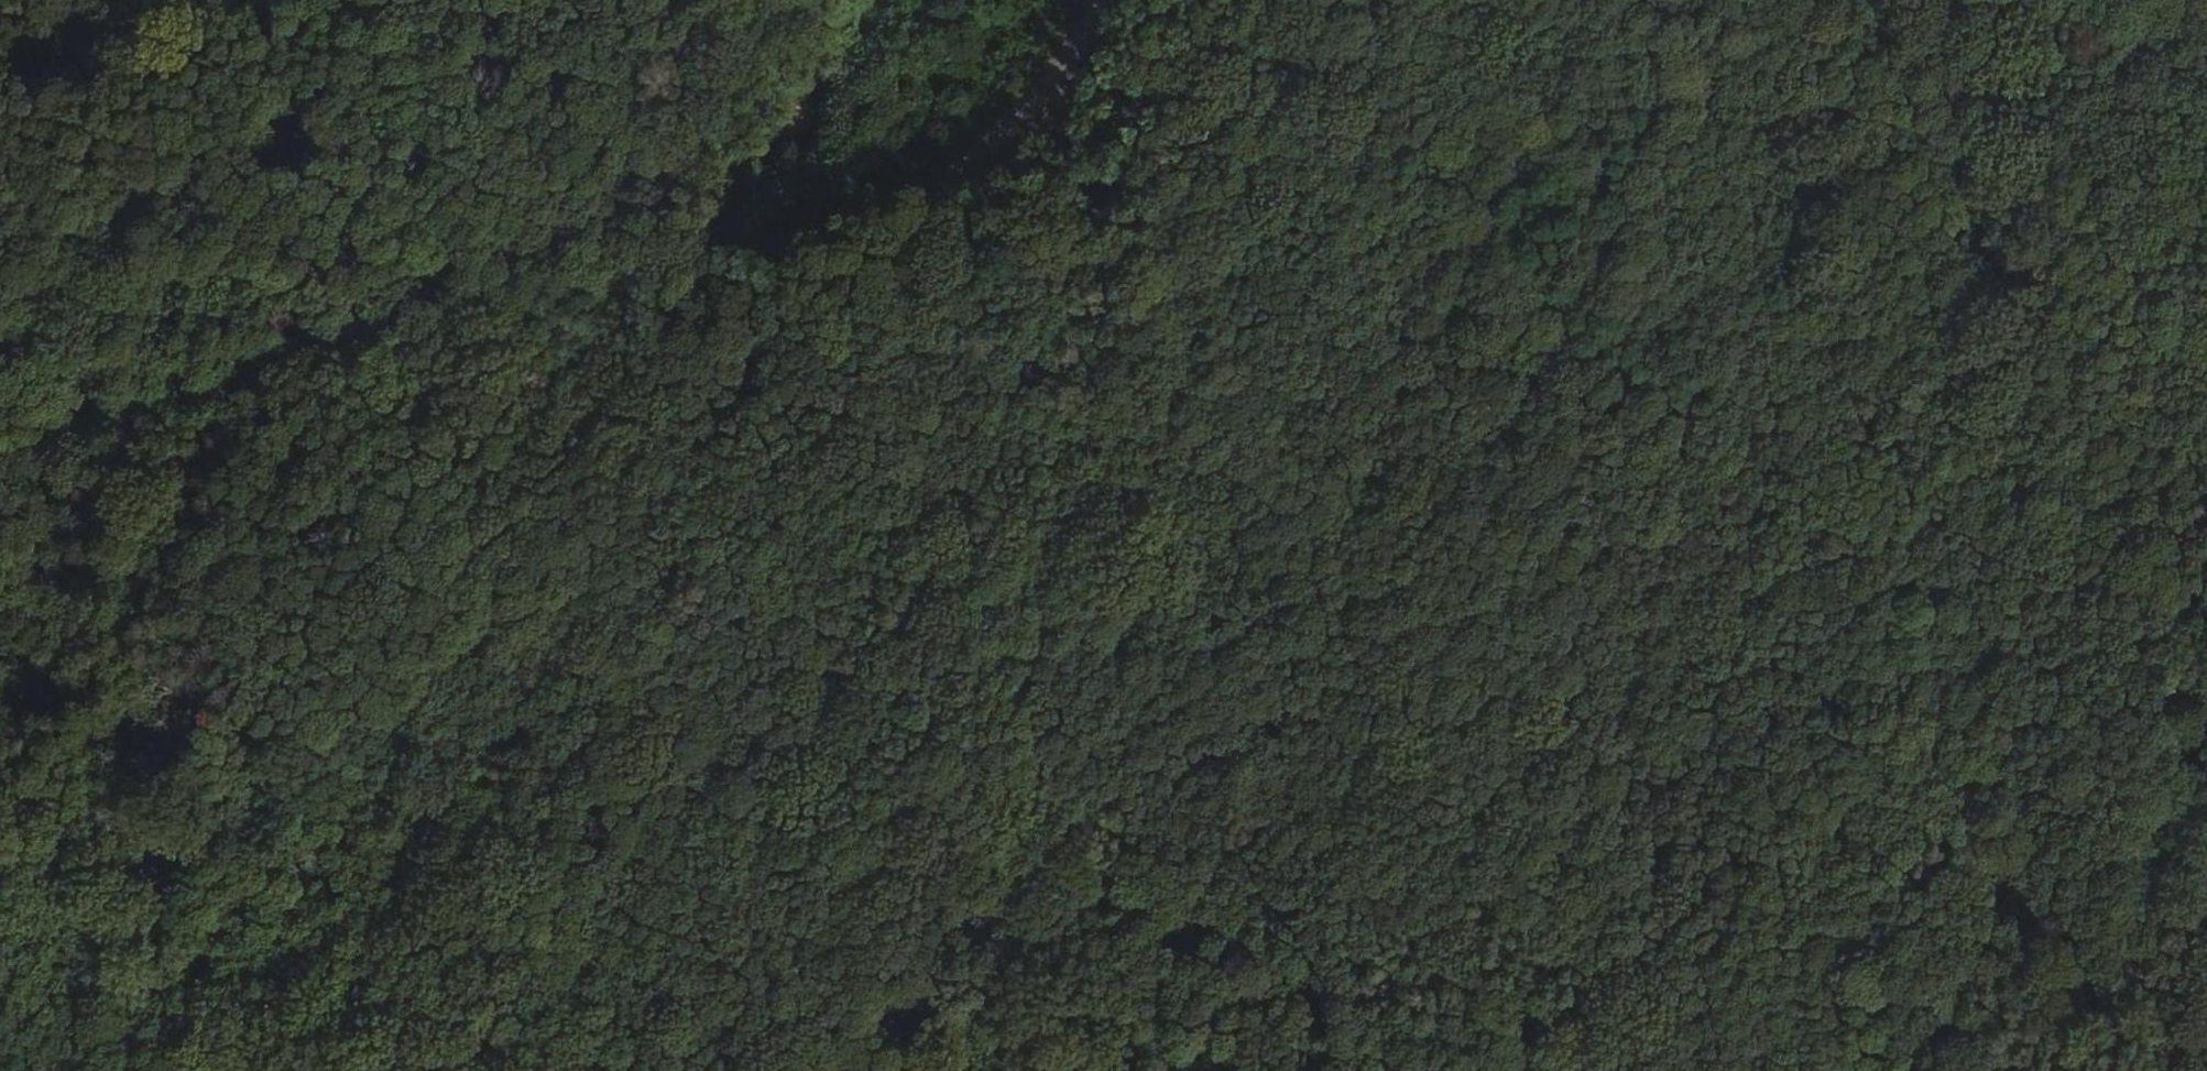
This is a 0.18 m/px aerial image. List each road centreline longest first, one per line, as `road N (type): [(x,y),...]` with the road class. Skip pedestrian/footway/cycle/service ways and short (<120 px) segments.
road 1 (tertiary): [(1107,0),(938,169),(357,310),(0,444)]
road 2 (track): [(0,826),(128,904),(344,1070)]

